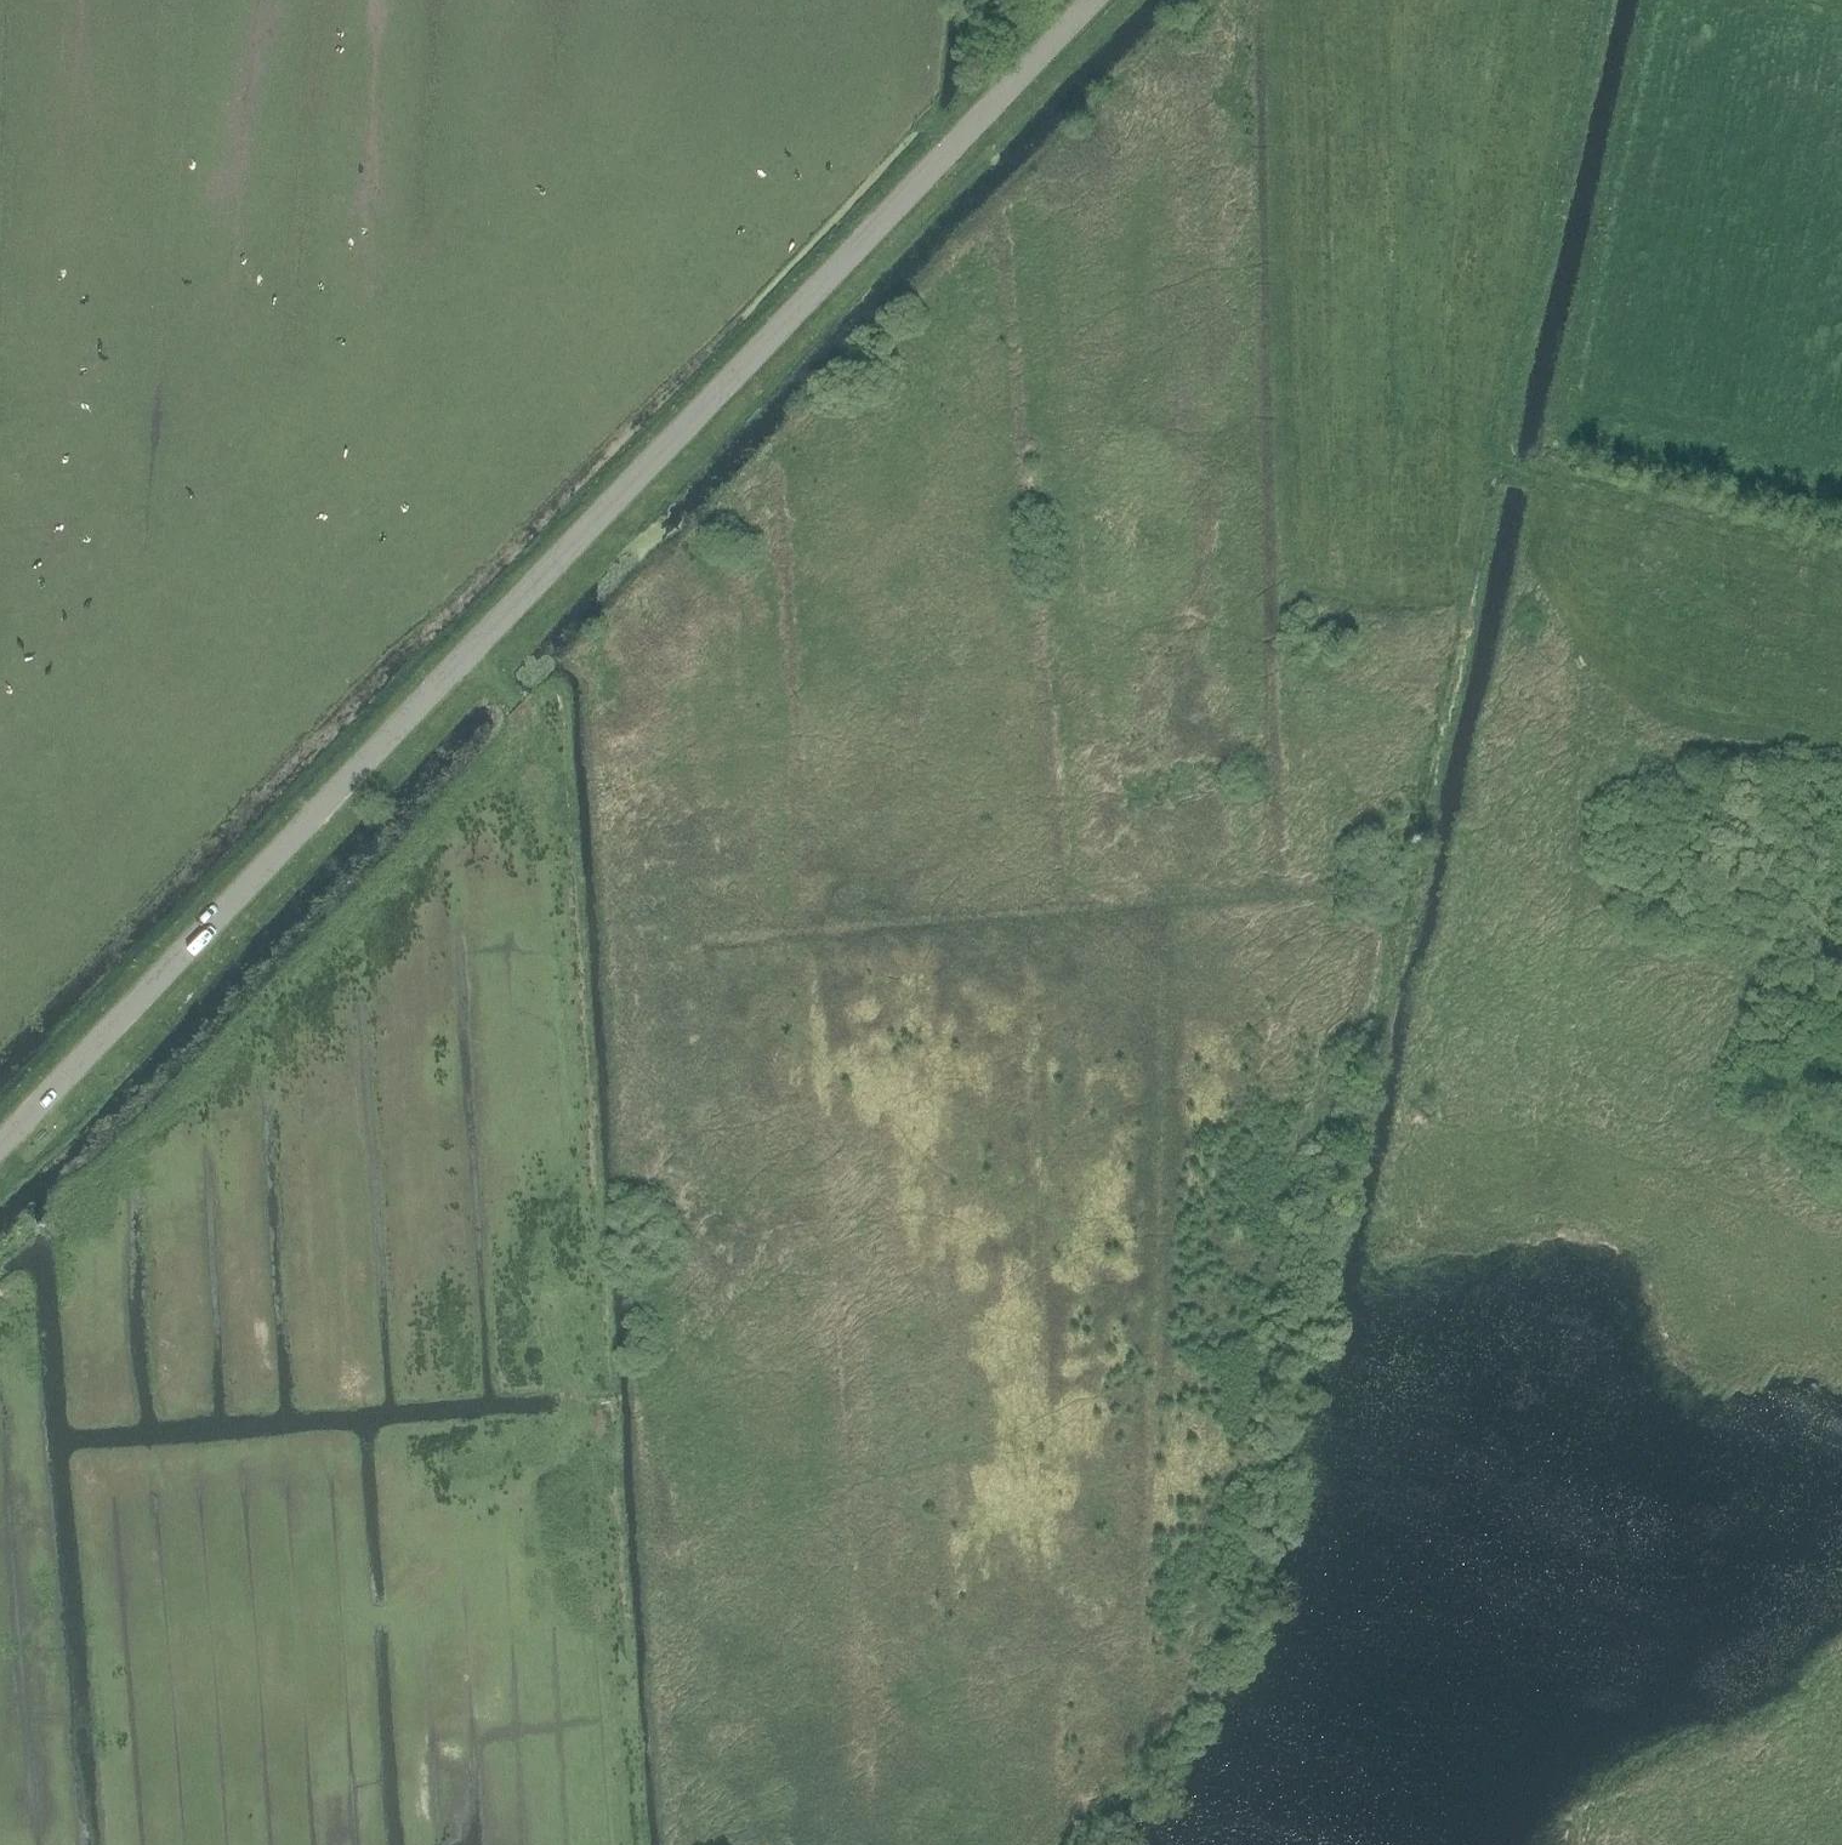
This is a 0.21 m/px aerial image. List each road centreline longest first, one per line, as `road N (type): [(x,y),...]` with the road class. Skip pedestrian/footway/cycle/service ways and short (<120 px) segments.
road 1 (unclassified): [(0,1151),(1100,0)]

